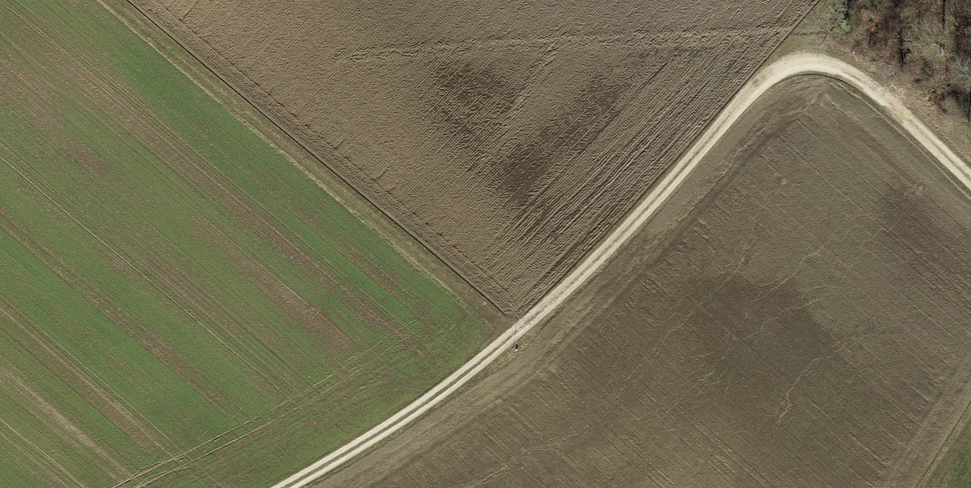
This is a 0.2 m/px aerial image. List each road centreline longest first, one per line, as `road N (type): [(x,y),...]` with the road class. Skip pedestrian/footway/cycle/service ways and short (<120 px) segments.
road 1 (track): [(970,181),(855,74),(821,59),(787,60),(518,334),(284,487)]
road 2 (track): [(113,0),(518,334)]

